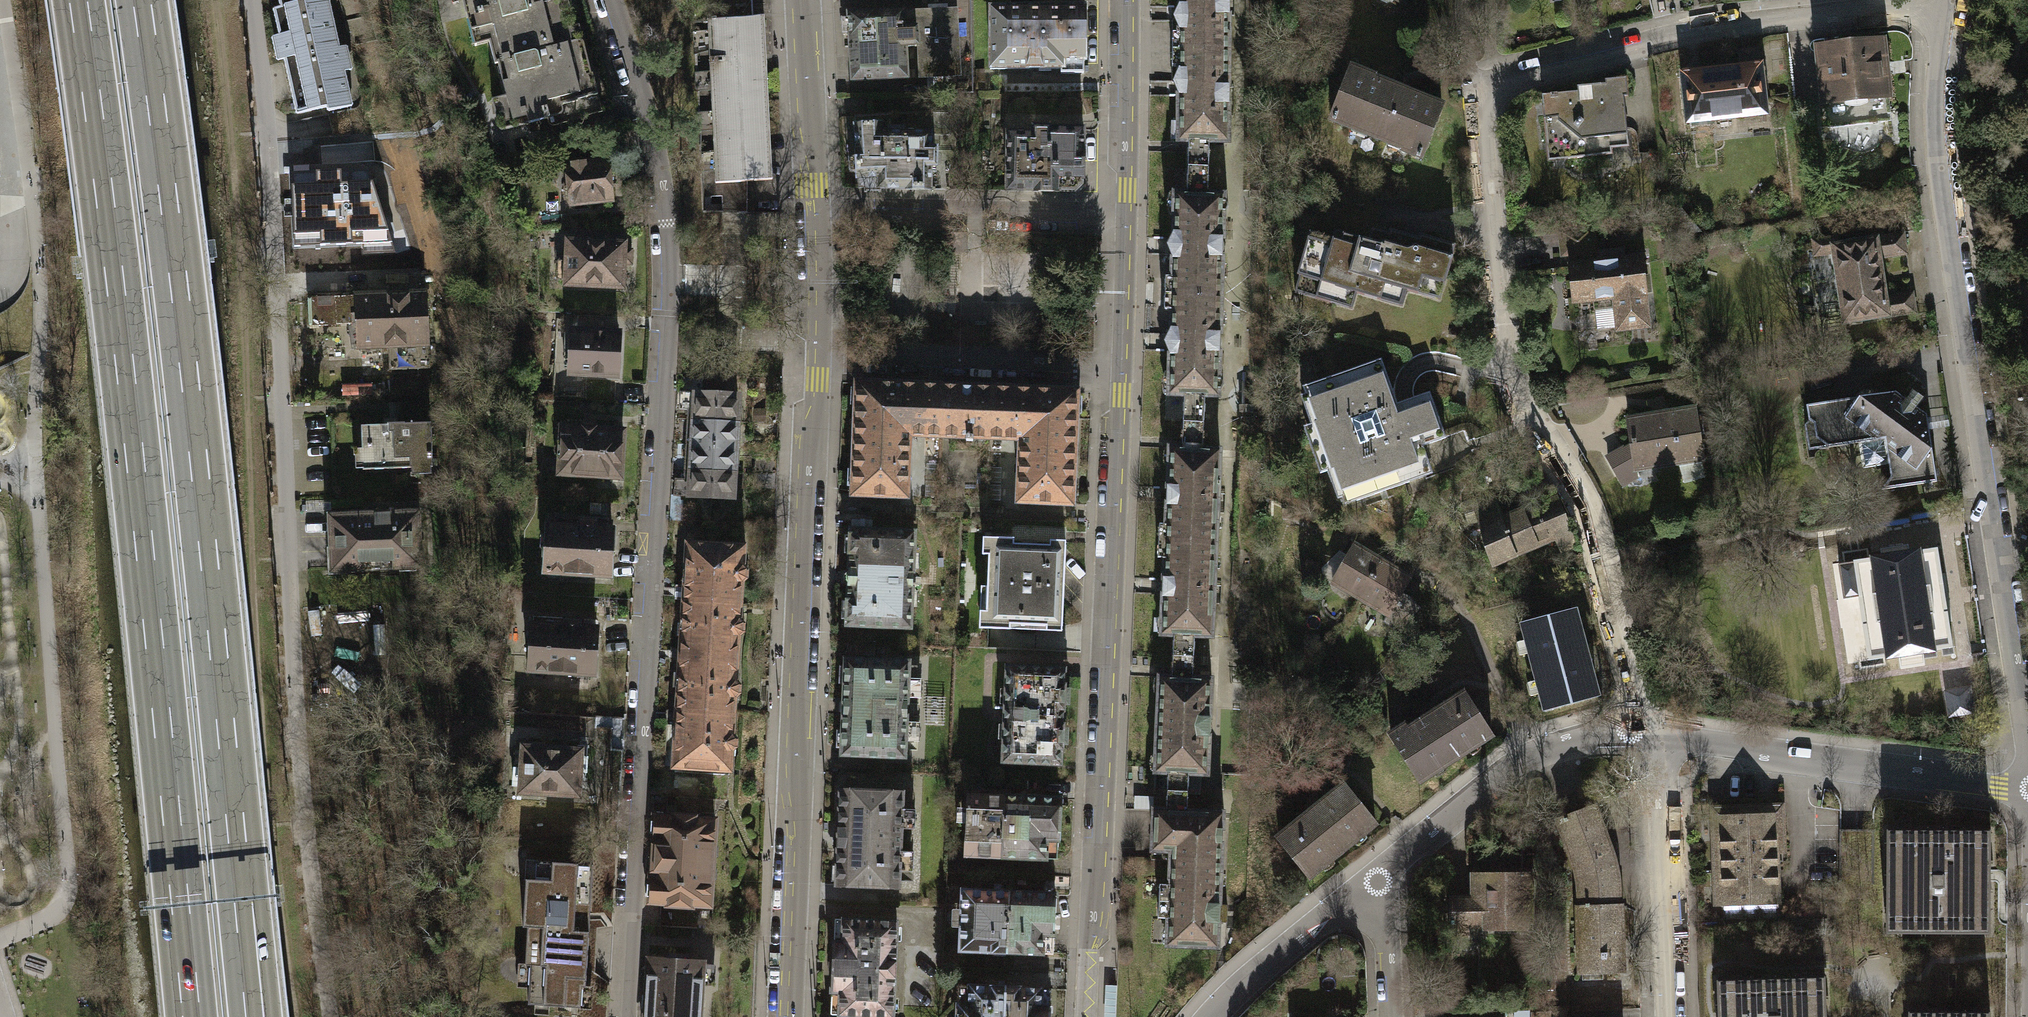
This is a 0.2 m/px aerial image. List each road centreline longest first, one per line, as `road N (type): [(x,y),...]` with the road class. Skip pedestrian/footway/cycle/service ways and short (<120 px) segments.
road 1 (residential): [(1946,4),(1712,32),(1485,86),(1501,349),(1515,411),(1579,518),(1628,697)]
road 2 (motorway): [(76,0),(117,294),(193,1016)]
road 3 (motorway): [(256,1016),(142,0)]
road 4 (residential): [(330,1016),(305,828),(273,201),(251,0)]
road 5 (residential): [(647,93),(671,320),(647,732),(629,863)]
road 6 (residential): [(1946,4),(1930,112),(1936,174),(2027,757)]
road 7 (residential): [(816,358),(805,434),(792,739),(800,841),(792,1016)]
road 8 (tertiary): [(1083,1016),(1114,366)]
road 9 (residential): [(2027,791),(1645,739)]
road 10 (residential): [(1645,739),(1603,736),(1529,755),(1363,886)]
road 11 (residential): [(1114,366),(816,358)]
road 12 (residential): [(820,213),(1118,217)]
road 13 (residential): [(1645,739),(1662,783),(1665,1016)]
road 14 (tertiary): [(1118,217),(1116,0)]
road 15 (residential): [(797,0),(805,185),(820,213)]
road 16 (residential): [(1363,886),(1208,1016)]
road 17 (residential): [(629,863),(623,1016)]
road 18 (tertiary): [(1114,366),(1118,217)]
road 19 (residential): [(820,213),(816,358)]
road 20 (residential): [(1363,886),(1383,922),(1395,1016)]

